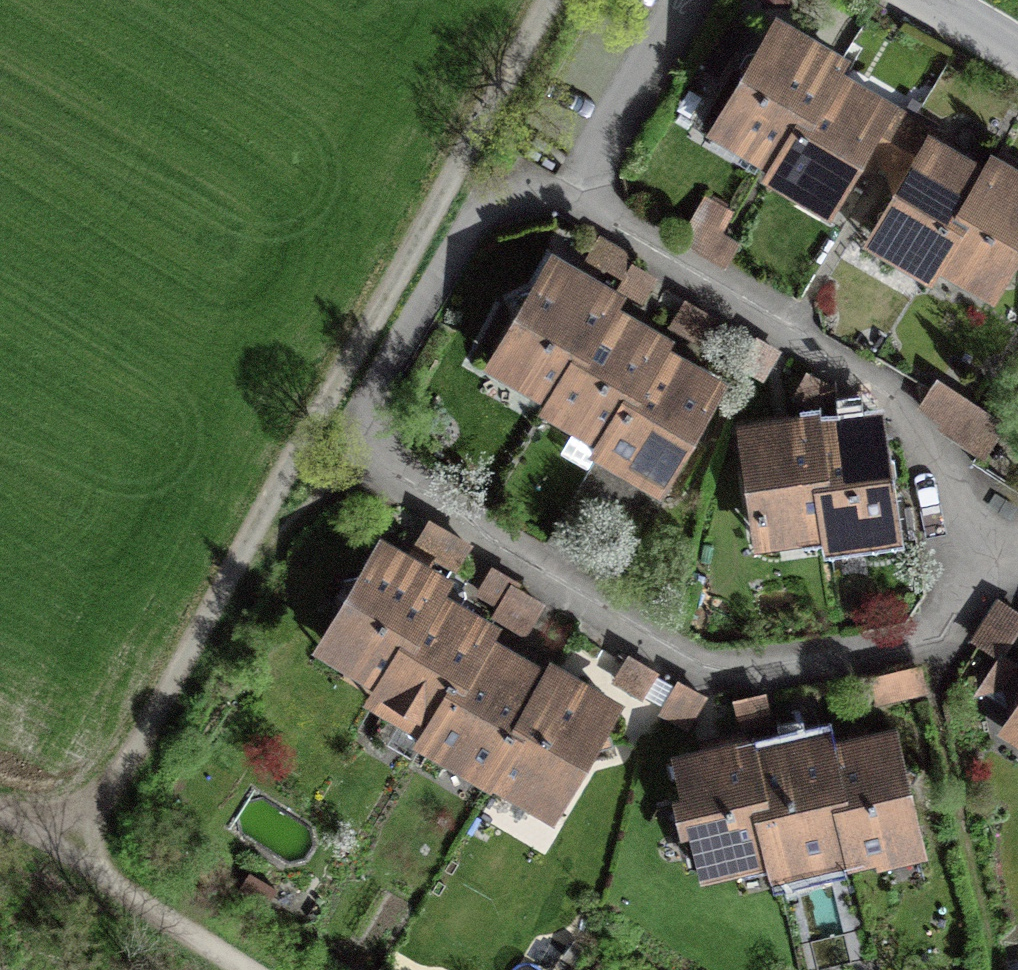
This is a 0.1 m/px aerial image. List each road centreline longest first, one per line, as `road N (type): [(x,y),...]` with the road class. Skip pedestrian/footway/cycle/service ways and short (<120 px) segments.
road 1 (residential): [(580,195),(508,202),(470,227),(374,396),(369,433),(390,467),(574,592),(715,668),(932,638),(968,600),(990,550)]
road 2 (track): [(550,0),(48,862)]
road 3 (residential): [(990,550),(946,457),(903,410),(580,195)]
road 4 (residential): [(685,0),(580,195)]
road 5 (track): [(48,862),(222,969)]

